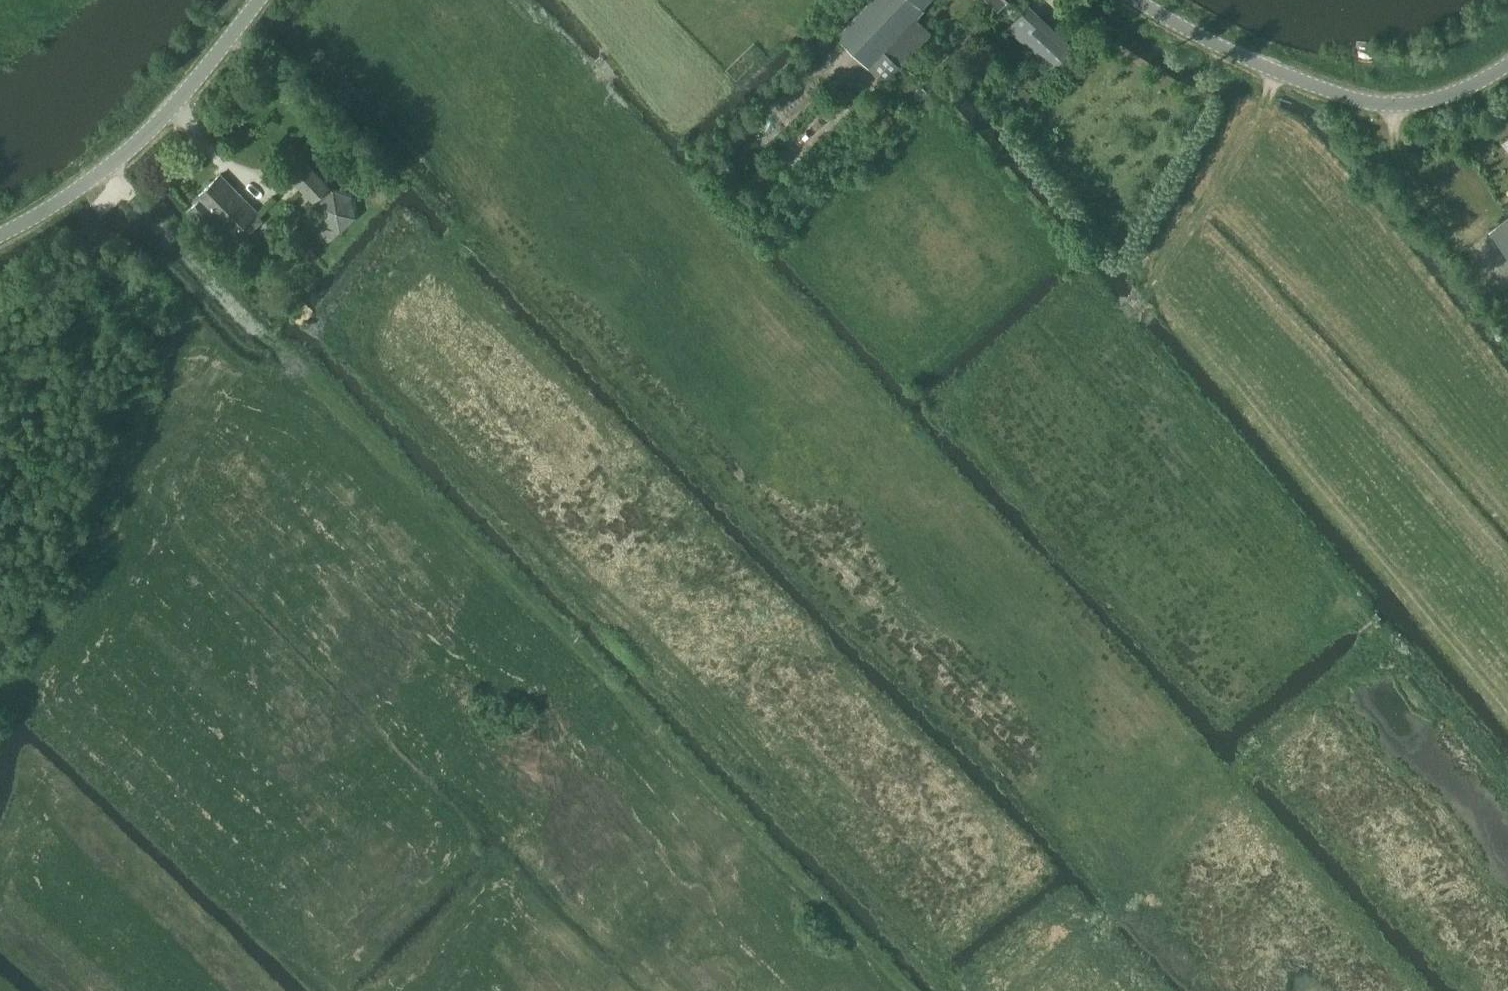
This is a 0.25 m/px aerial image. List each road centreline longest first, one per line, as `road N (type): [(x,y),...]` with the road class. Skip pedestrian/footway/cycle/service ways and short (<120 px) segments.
road 1 (unclassified): [(1143,0),(1259,63),(1379,99),(1433,100),(1507,64)]
road 2 (unclassified): [(0,234),(59,201),(146,134),(257,0)]
road 3 (track): [(1114,336),(1256,138),(1275,68)]

